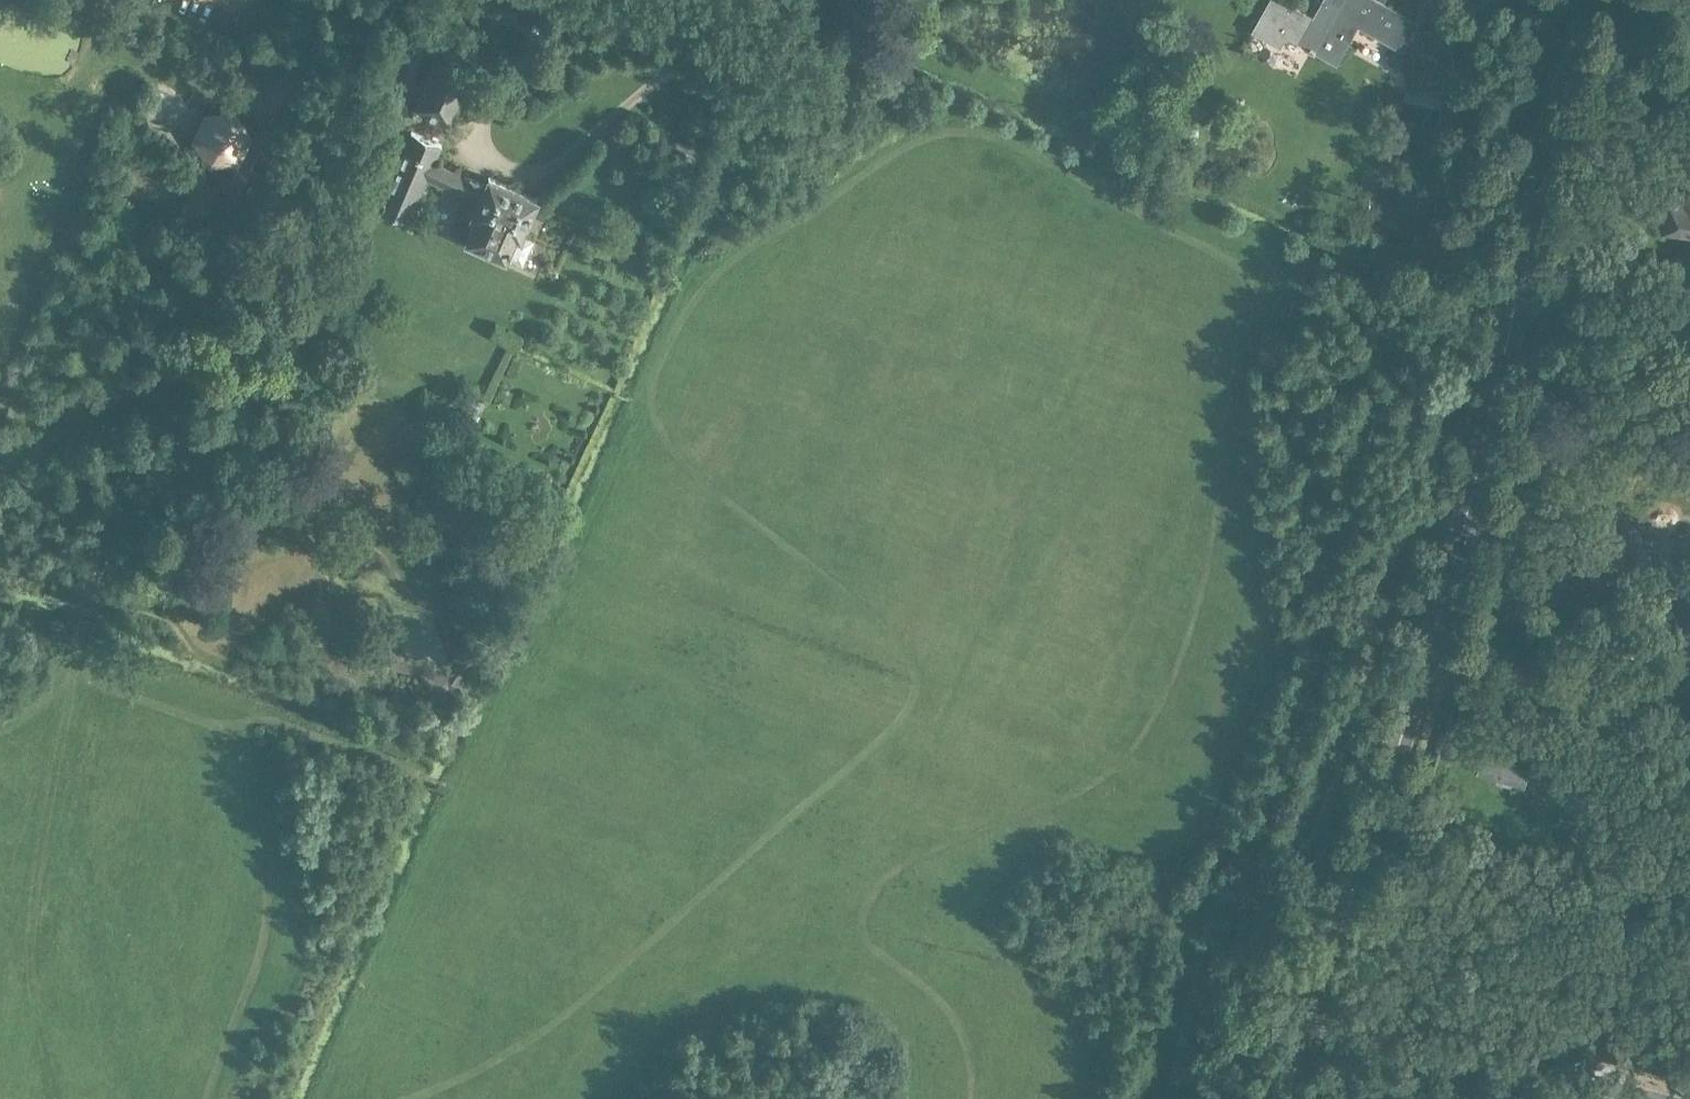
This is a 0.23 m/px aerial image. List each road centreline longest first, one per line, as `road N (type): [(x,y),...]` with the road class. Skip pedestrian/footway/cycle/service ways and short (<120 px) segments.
road 1 (secondary): [(1285,1098),(1438,622),(1520,285),(1577,0)]
road 2 (track): [(333,0),(226,217),(71,659),(32,710),(0,727)]

